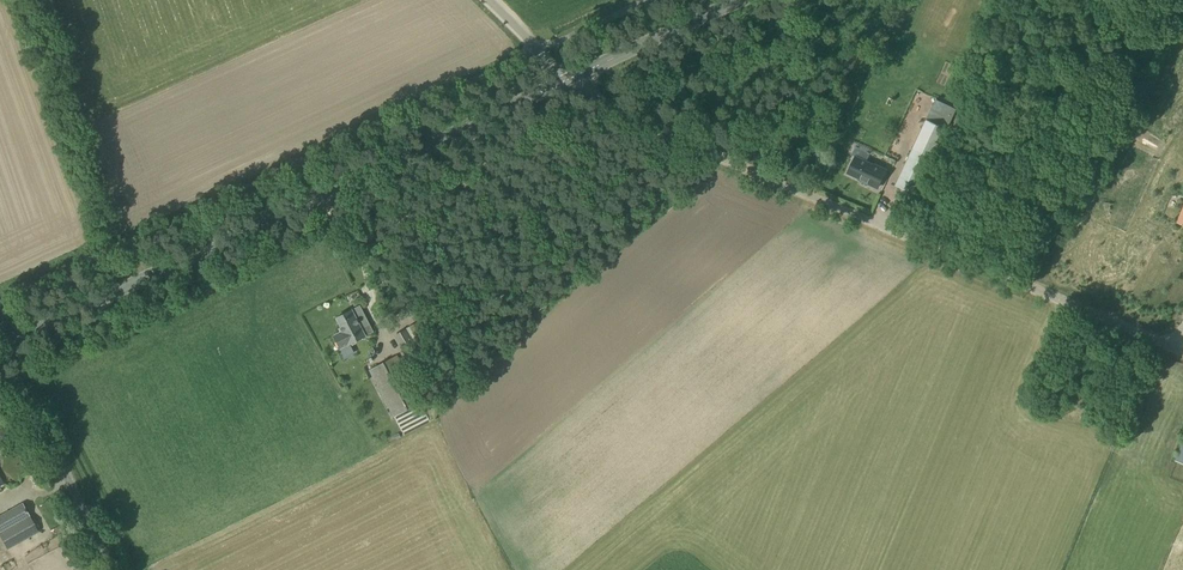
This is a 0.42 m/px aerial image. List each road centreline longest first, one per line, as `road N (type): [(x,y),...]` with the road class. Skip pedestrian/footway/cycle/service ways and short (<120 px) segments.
road 1 (unclassified): [(1182,352),(683,143),(565,80)]
road 2 (tertiary): [(0,344),(565,80)]
road 3 (unclassified): [(115,569),(0,350)]
road 4 (tertiary): [(565,80),(752,0)]

